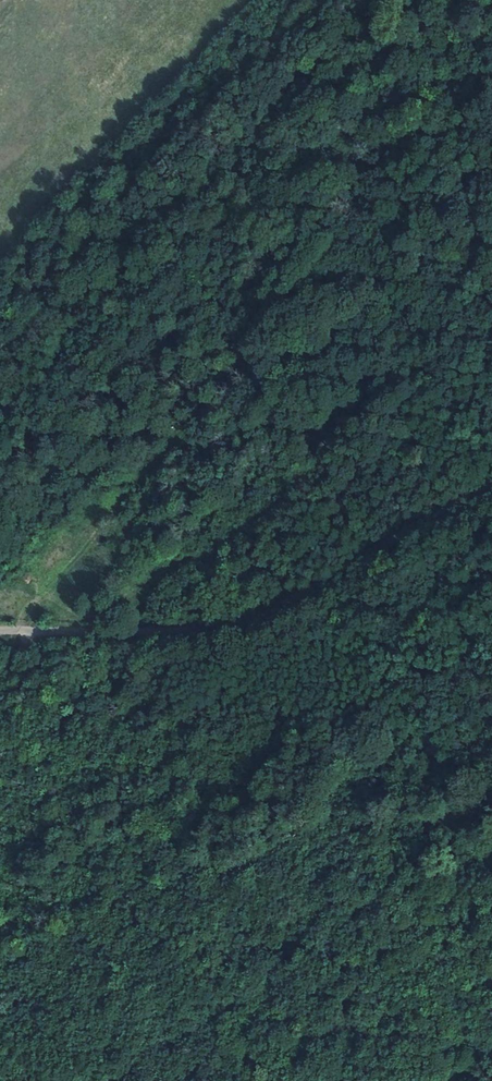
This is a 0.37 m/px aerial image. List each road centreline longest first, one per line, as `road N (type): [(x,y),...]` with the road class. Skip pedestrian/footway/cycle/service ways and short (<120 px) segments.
road 1 (track): [(261,616),(491,484)]
road 2 (track): [(0,632),(153,634),(261,616)]

